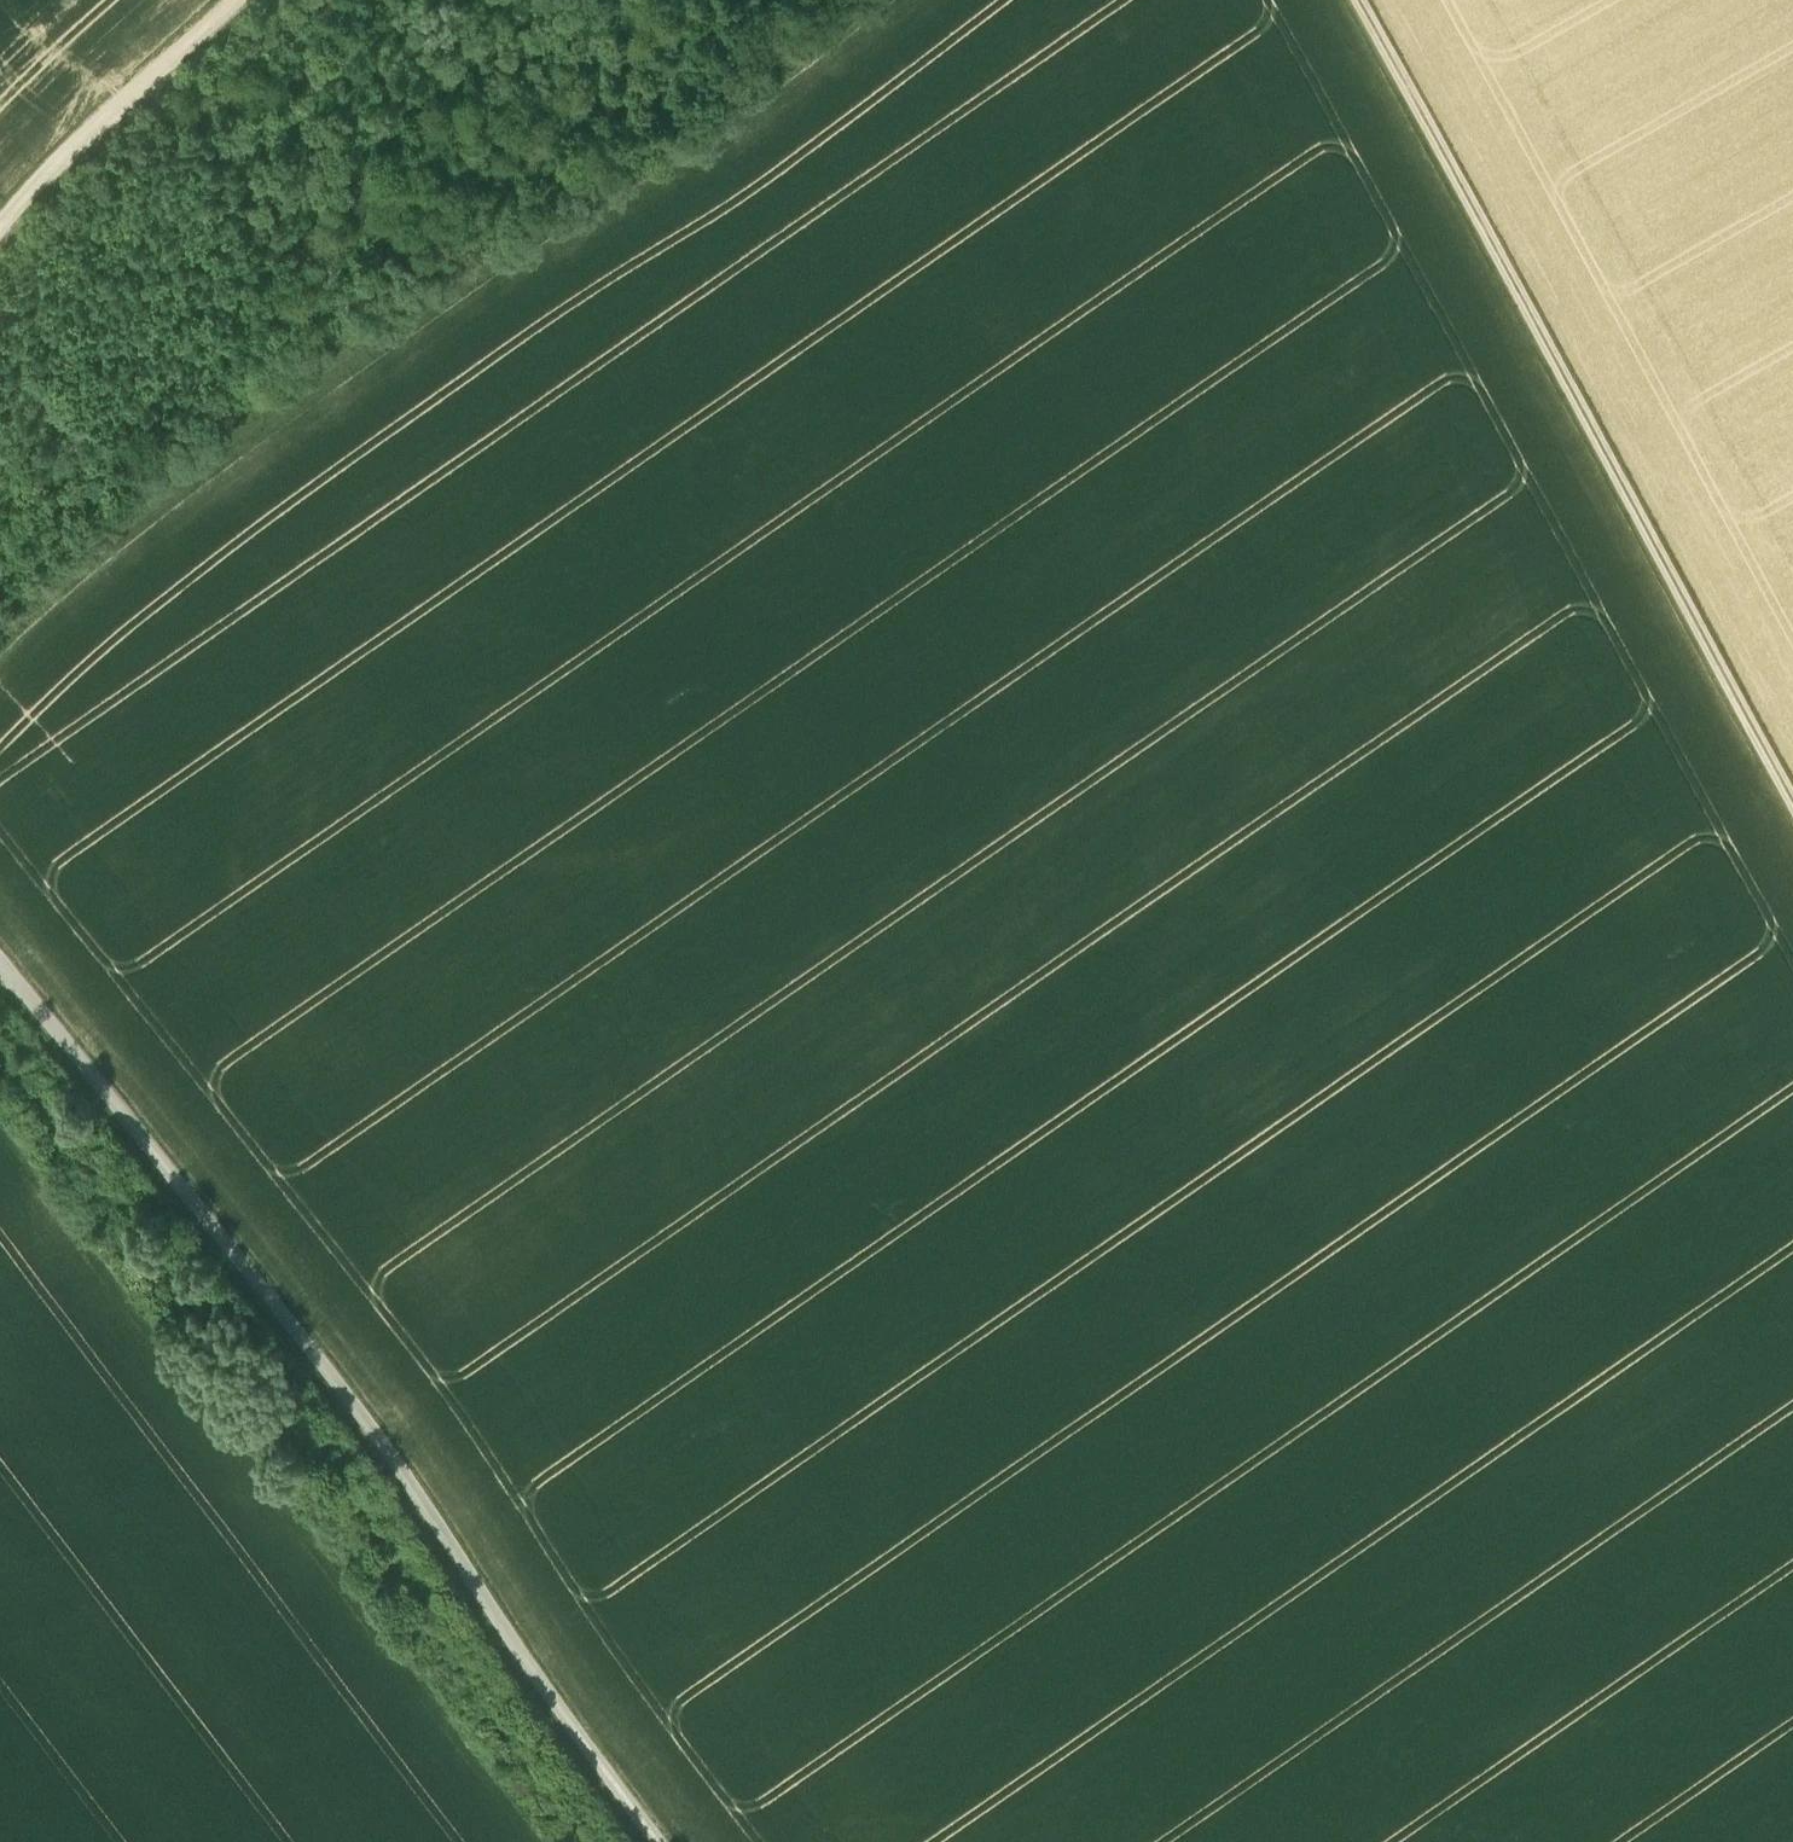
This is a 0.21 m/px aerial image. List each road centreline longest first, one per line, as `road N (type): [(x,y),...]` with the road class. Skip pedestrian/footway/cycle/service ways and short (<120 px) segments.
road 1 (track): [(0,961),(343,1390),(656,1841)]
road 2 (track): [(1792,799),(1354,0)]
road 3 (track): [(235,0),(144,83),(0,244)]

